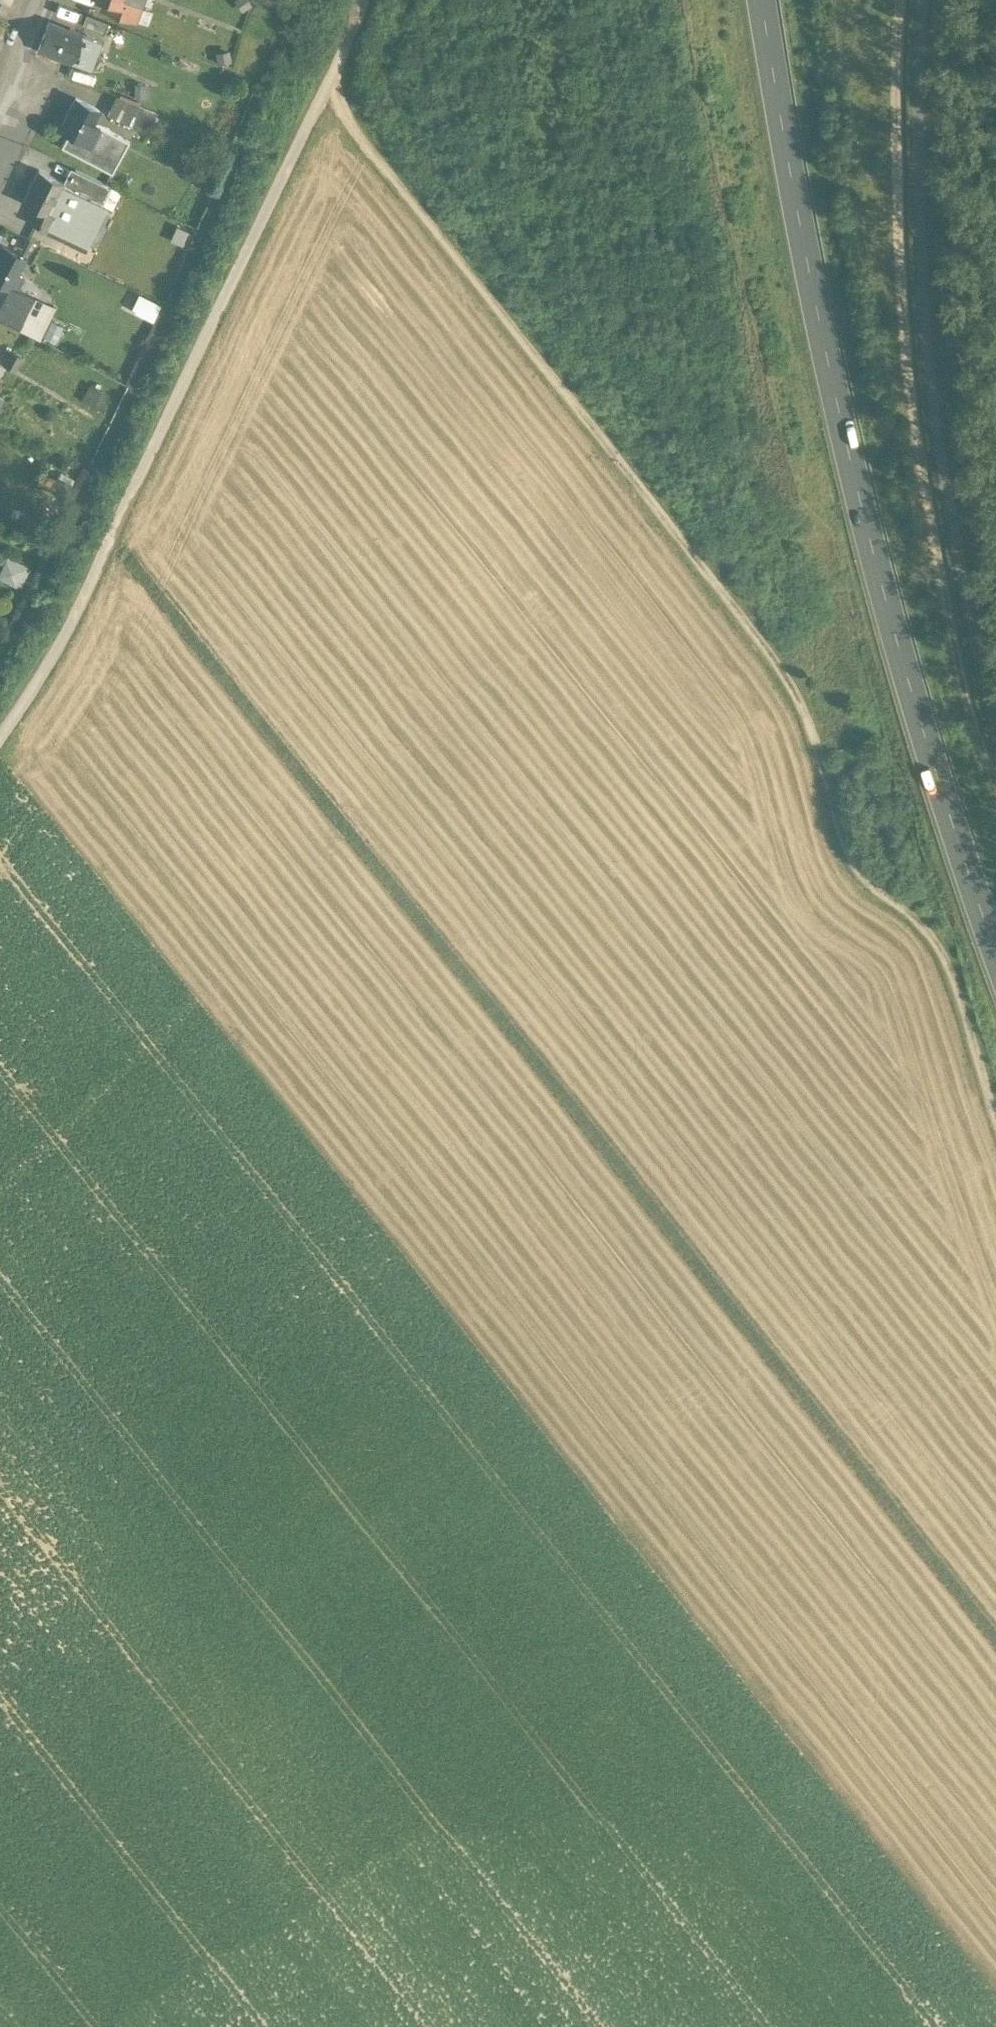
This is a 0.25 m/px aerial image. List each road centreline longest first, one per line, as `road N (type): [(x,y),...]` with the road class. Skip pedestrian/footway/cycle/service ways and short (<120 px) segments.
road 1 (track): [(995,1116),(938,949),(920,925),(870,888),(852,860),(792,691),(322,93)]
road 2 (primary): [(995,957),(909,678),(828,364),(761,0)]
road 3 (track): [(0,738),(116,535),(362,0)]
road 4 (track): [(995,789),(960,683),(907,387),(900,0)]
road 5 (track): [(995,727),(943,472),(924,323),(920,0)]

